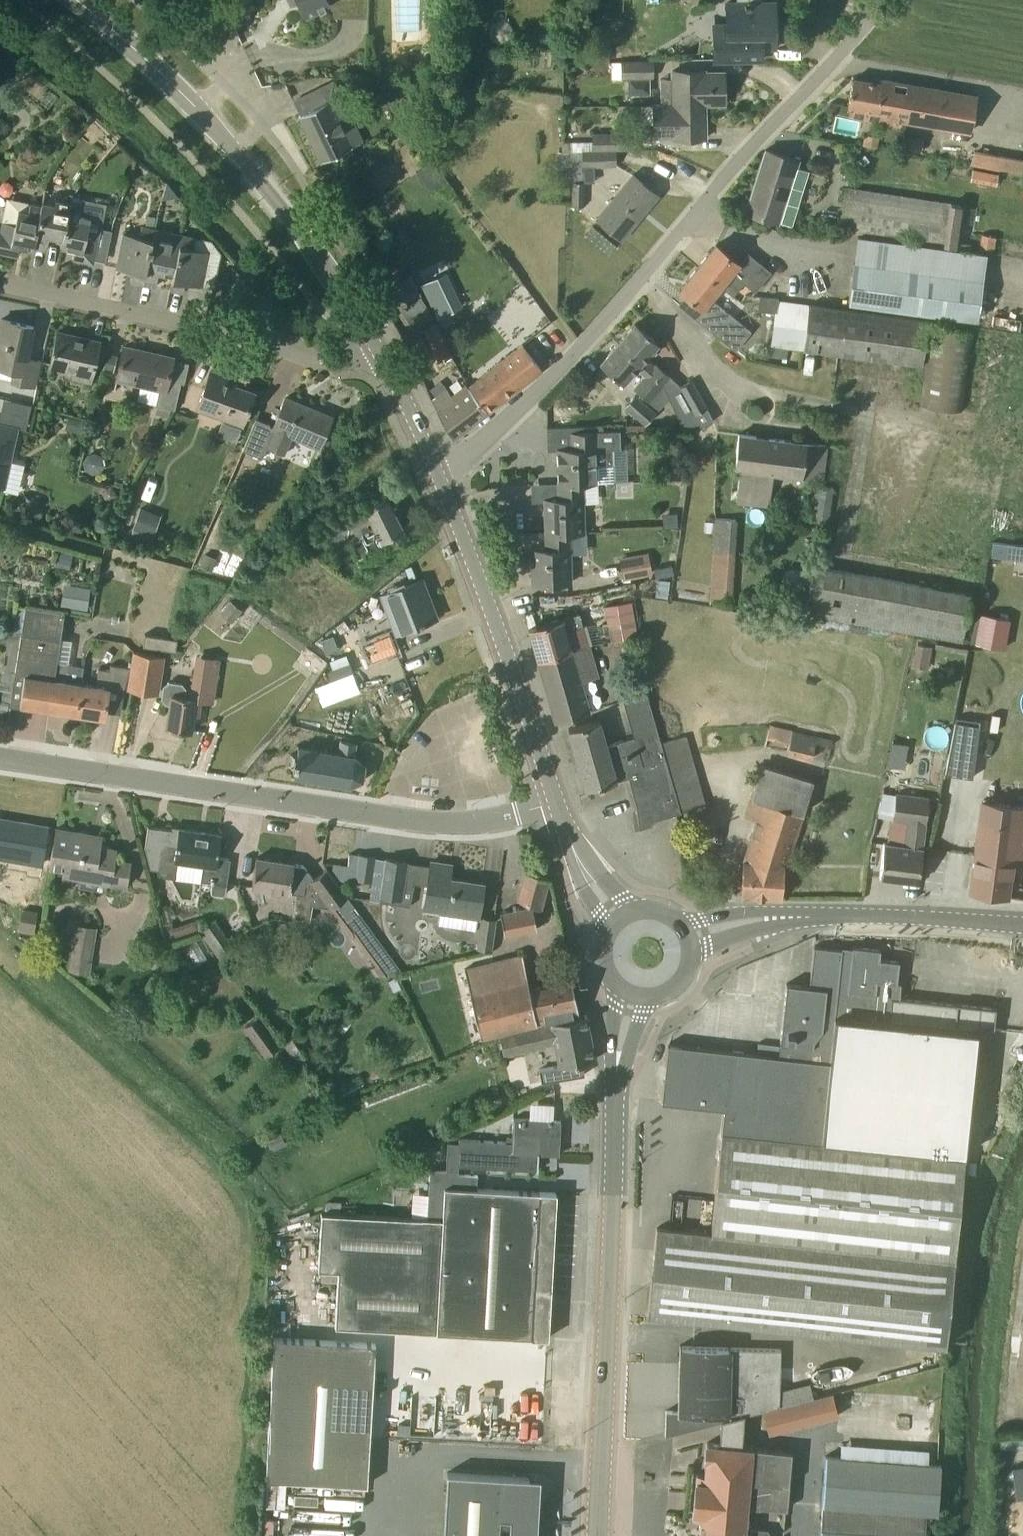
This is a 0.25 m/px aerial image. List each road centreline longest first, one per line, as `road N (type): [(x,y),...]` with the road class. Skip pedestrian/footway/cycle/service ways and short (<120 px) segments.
road 1 (residential): [(439,480),(595,331),(884,0)]
road 2 (tertiary): [(0,757),(453,827),(555,802)]
road 3 (secondary): [(377,352),(269,189),(76,0)]
road 4 (secondary): [(602,1535),(616,1078)]
road 5 (residential): [(377,352),(332,359),(0,282)]
road 6 (secondary): [(555,802),(439,480)]
road 7 (secondary): [(1022,928),(784,918)]
road 8 (secondary): [(439,480),(377,352)]

